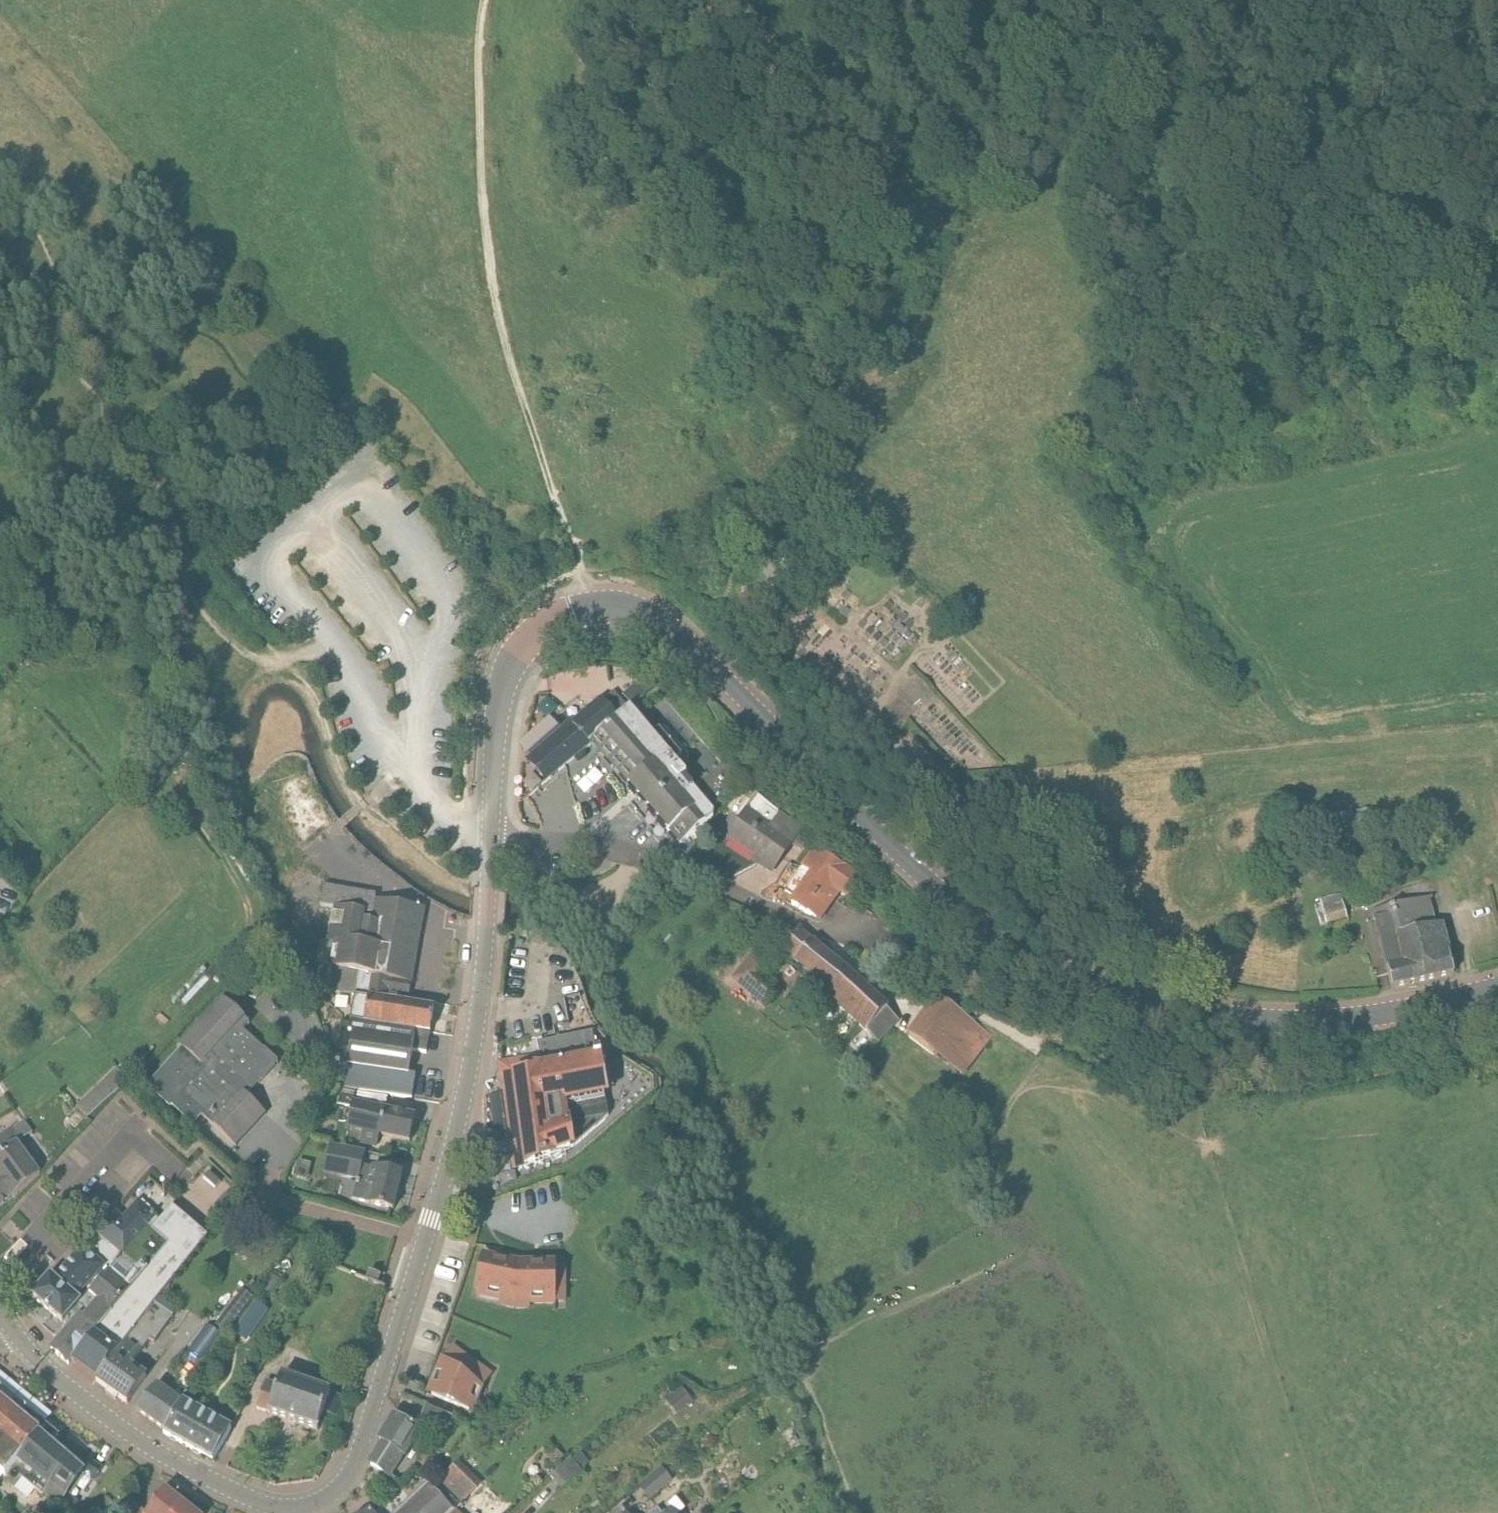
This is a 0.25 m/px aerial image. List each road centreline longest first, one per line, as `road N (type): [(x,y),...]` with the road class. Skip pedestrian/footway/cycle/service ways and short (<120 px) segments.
road 1 (tertiary): [(489,839),(497,716),(516,657),(571,611),(626,606),(699,653),(932,882),(1007,940),(1073,974),(1192,1010),(1290,1021),(1372,1015),(1497,986)]
road 2 (tertiary): [(296,1506),(326,1497),(352,1468),(450,1157),(480,1000),(489,839)]
road 3 (unclassified): [(489,839),(609,847),(672,864),(877,954),(1035,1044)]
road 4 (track): [(578,552),(506,348),(493,287),(479,121),(484,0)]
road 5 (tertiary): [(296,1506),(216,1482),(126,1430),(57,1378),(11,1327)]

